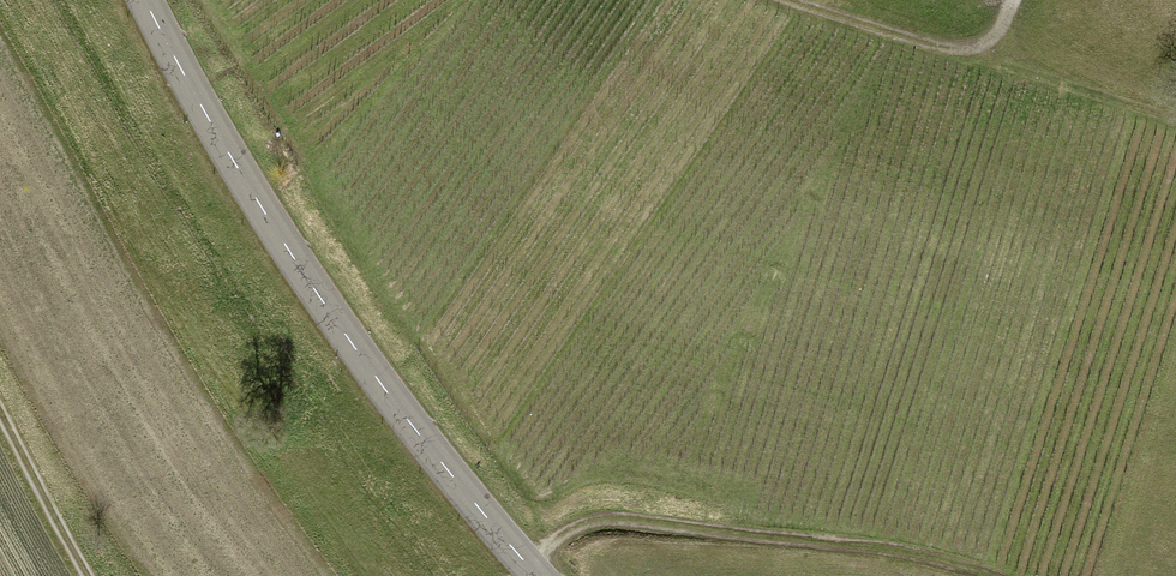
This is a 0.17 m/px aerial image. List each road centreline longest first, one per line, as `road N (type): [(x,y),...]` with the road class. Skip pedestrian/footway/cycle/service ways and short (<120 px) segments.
road 1 (secondary): [(541,575),(387,391),(231,148),(158,0)]
road 2 (track): [(532,567),(591,525),(629,522),(905,559),(971,575)]
road 3 (track): [(1011,0),(1001,31),(972,47),(935,48),(787,0)]
road 4 (track): [(0,410),(87,575)]

